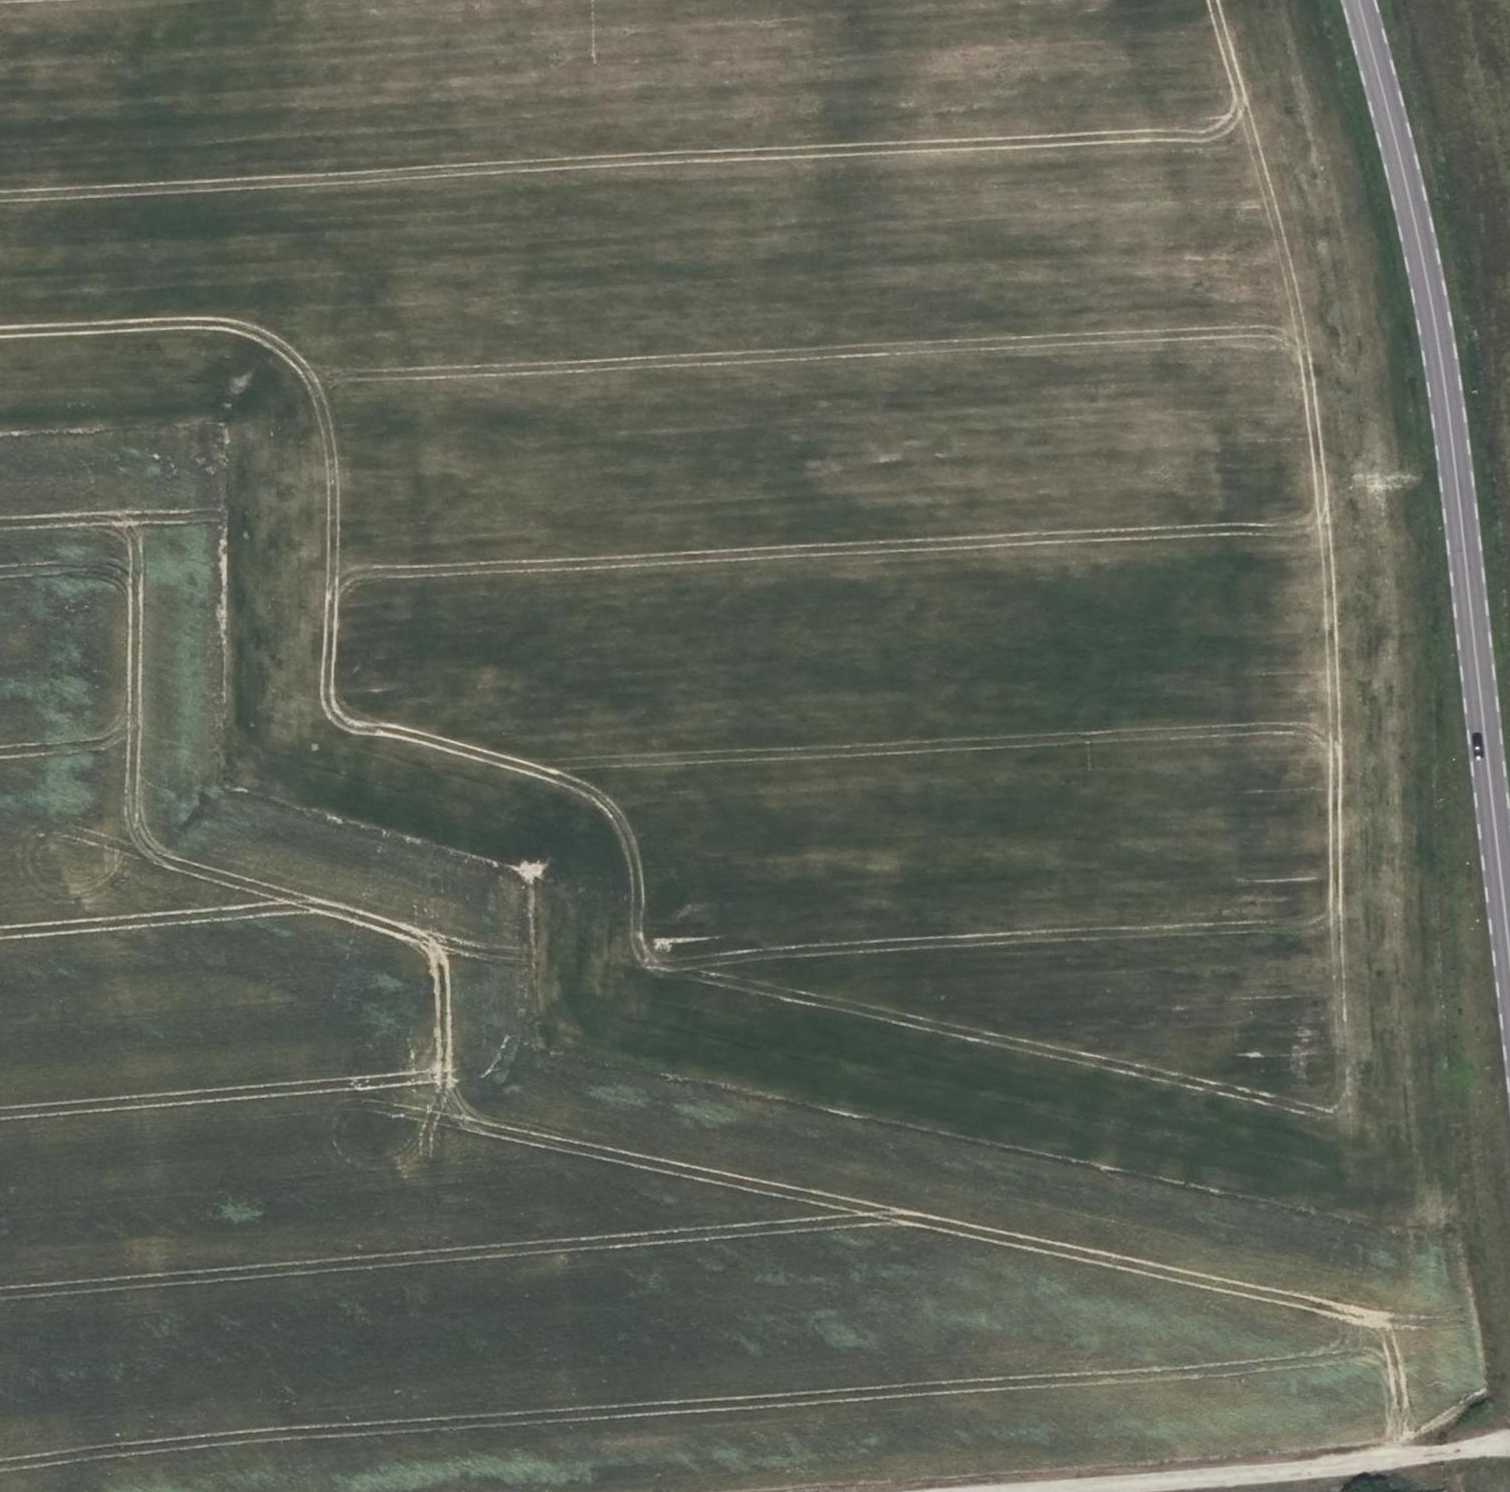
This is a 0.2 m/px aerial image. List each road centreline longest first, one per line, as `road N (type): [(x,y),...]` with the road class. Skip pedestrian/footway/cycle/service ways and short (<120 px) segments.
road 1 (secondary): [(1509,1008),(1431,326),(1352,0)]
road 2 (track): [(1509,1441),(1022,1491)]

